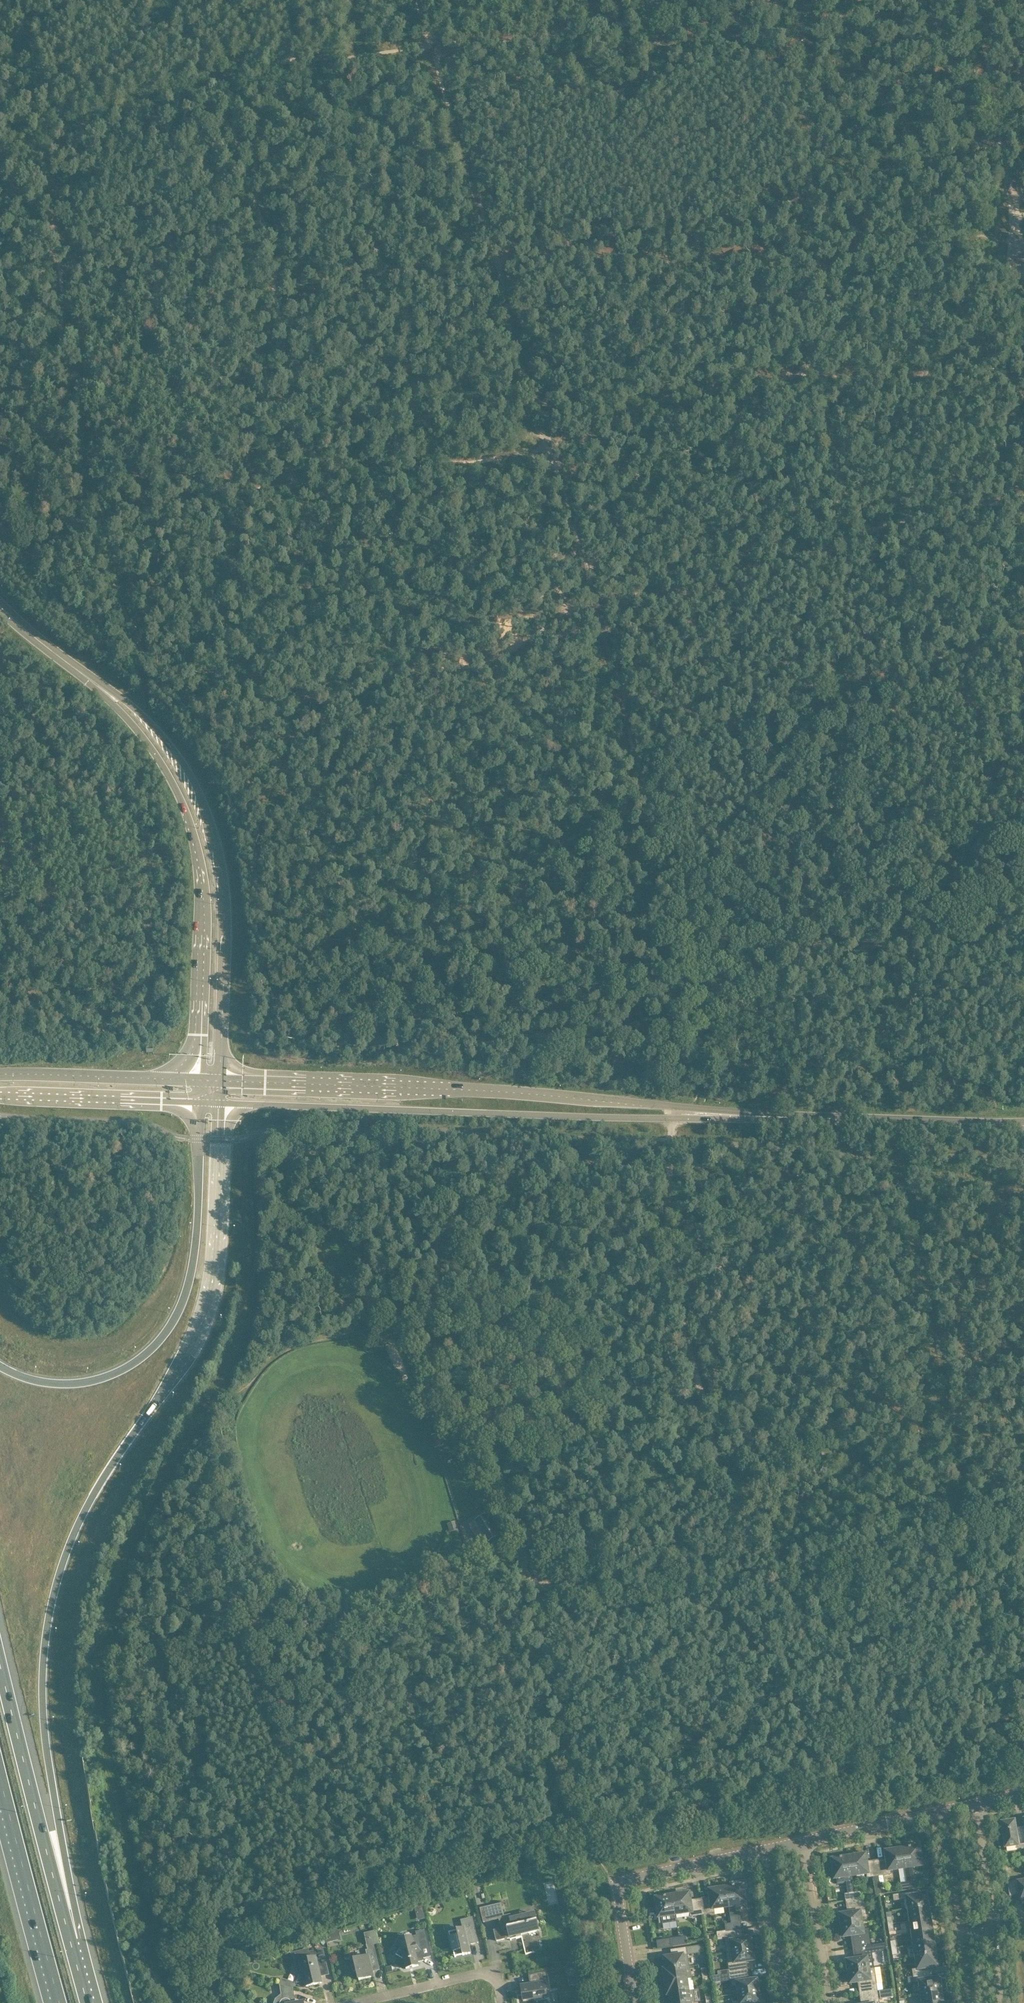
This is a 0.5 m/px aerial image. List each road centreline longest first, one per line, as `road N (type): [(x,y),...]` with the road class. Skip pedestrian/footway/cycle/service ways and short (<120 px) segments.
road 1 (motorway): [(69,1943),(68,1871),(42,1707),(48,1615),(89,1503),(200,1328),(215,1249),(221,1104)]
road 2 (tertiary): [(674,1112),(518,1093),(221,1082)]
road 3 (tertiary): [(221,1104),(598,1117),(674,1112)]
road 4 (tertiary): [(221,1082),(222,887),(205,812),(171,748),(120,698),(88,680)]
road 5 (track): [(545,1582),(515,1515),(437,1409),(403,1345),(391,1331),(350,1331),(323,1224)]
road 6 (tertiary): [(88,680),(157,757),(187,817),(202,888),(199,1082)]
road 7 (motorway): [(199,1102),(198,1219),(170,1327),(145,1355),(103,1379),(55,1385),(0,1368)]
road 8 (tertiary): [(1023,1126),(674,1112)]
road 9 (track): [(670,1141),(677,1280),(722,1466)]
road 10 (motorway): [(69,1943),(0,1670)]
road 11 (residential): [(763,1848),(627,1880),(618,1890),(635,2002)]
road 12 (track): [(722,1466),(661,1485),(630,1511),(578,1585),(545,1582)]
road 13 (motorway): [(0,1782),(58,2002)]
road 14 (secondary): [(199,1082),(0,1076)]
road 15 (secondary): [(0,1097),(199,1102)]
road 16 (residential): [(355,2002),(479,1975),(494,1977),(505,2002)]
road 17 (residential): [(831,2002),(806,1837)]
road 18 (residential): [(763,1848),(788,2002)]
road 19 (residential): [(942,1811),(806,1837)]
road 20 (residential): [(976,1803),(991,1924)]
road 21 (residential): [(962,1930),(942,1811)]

